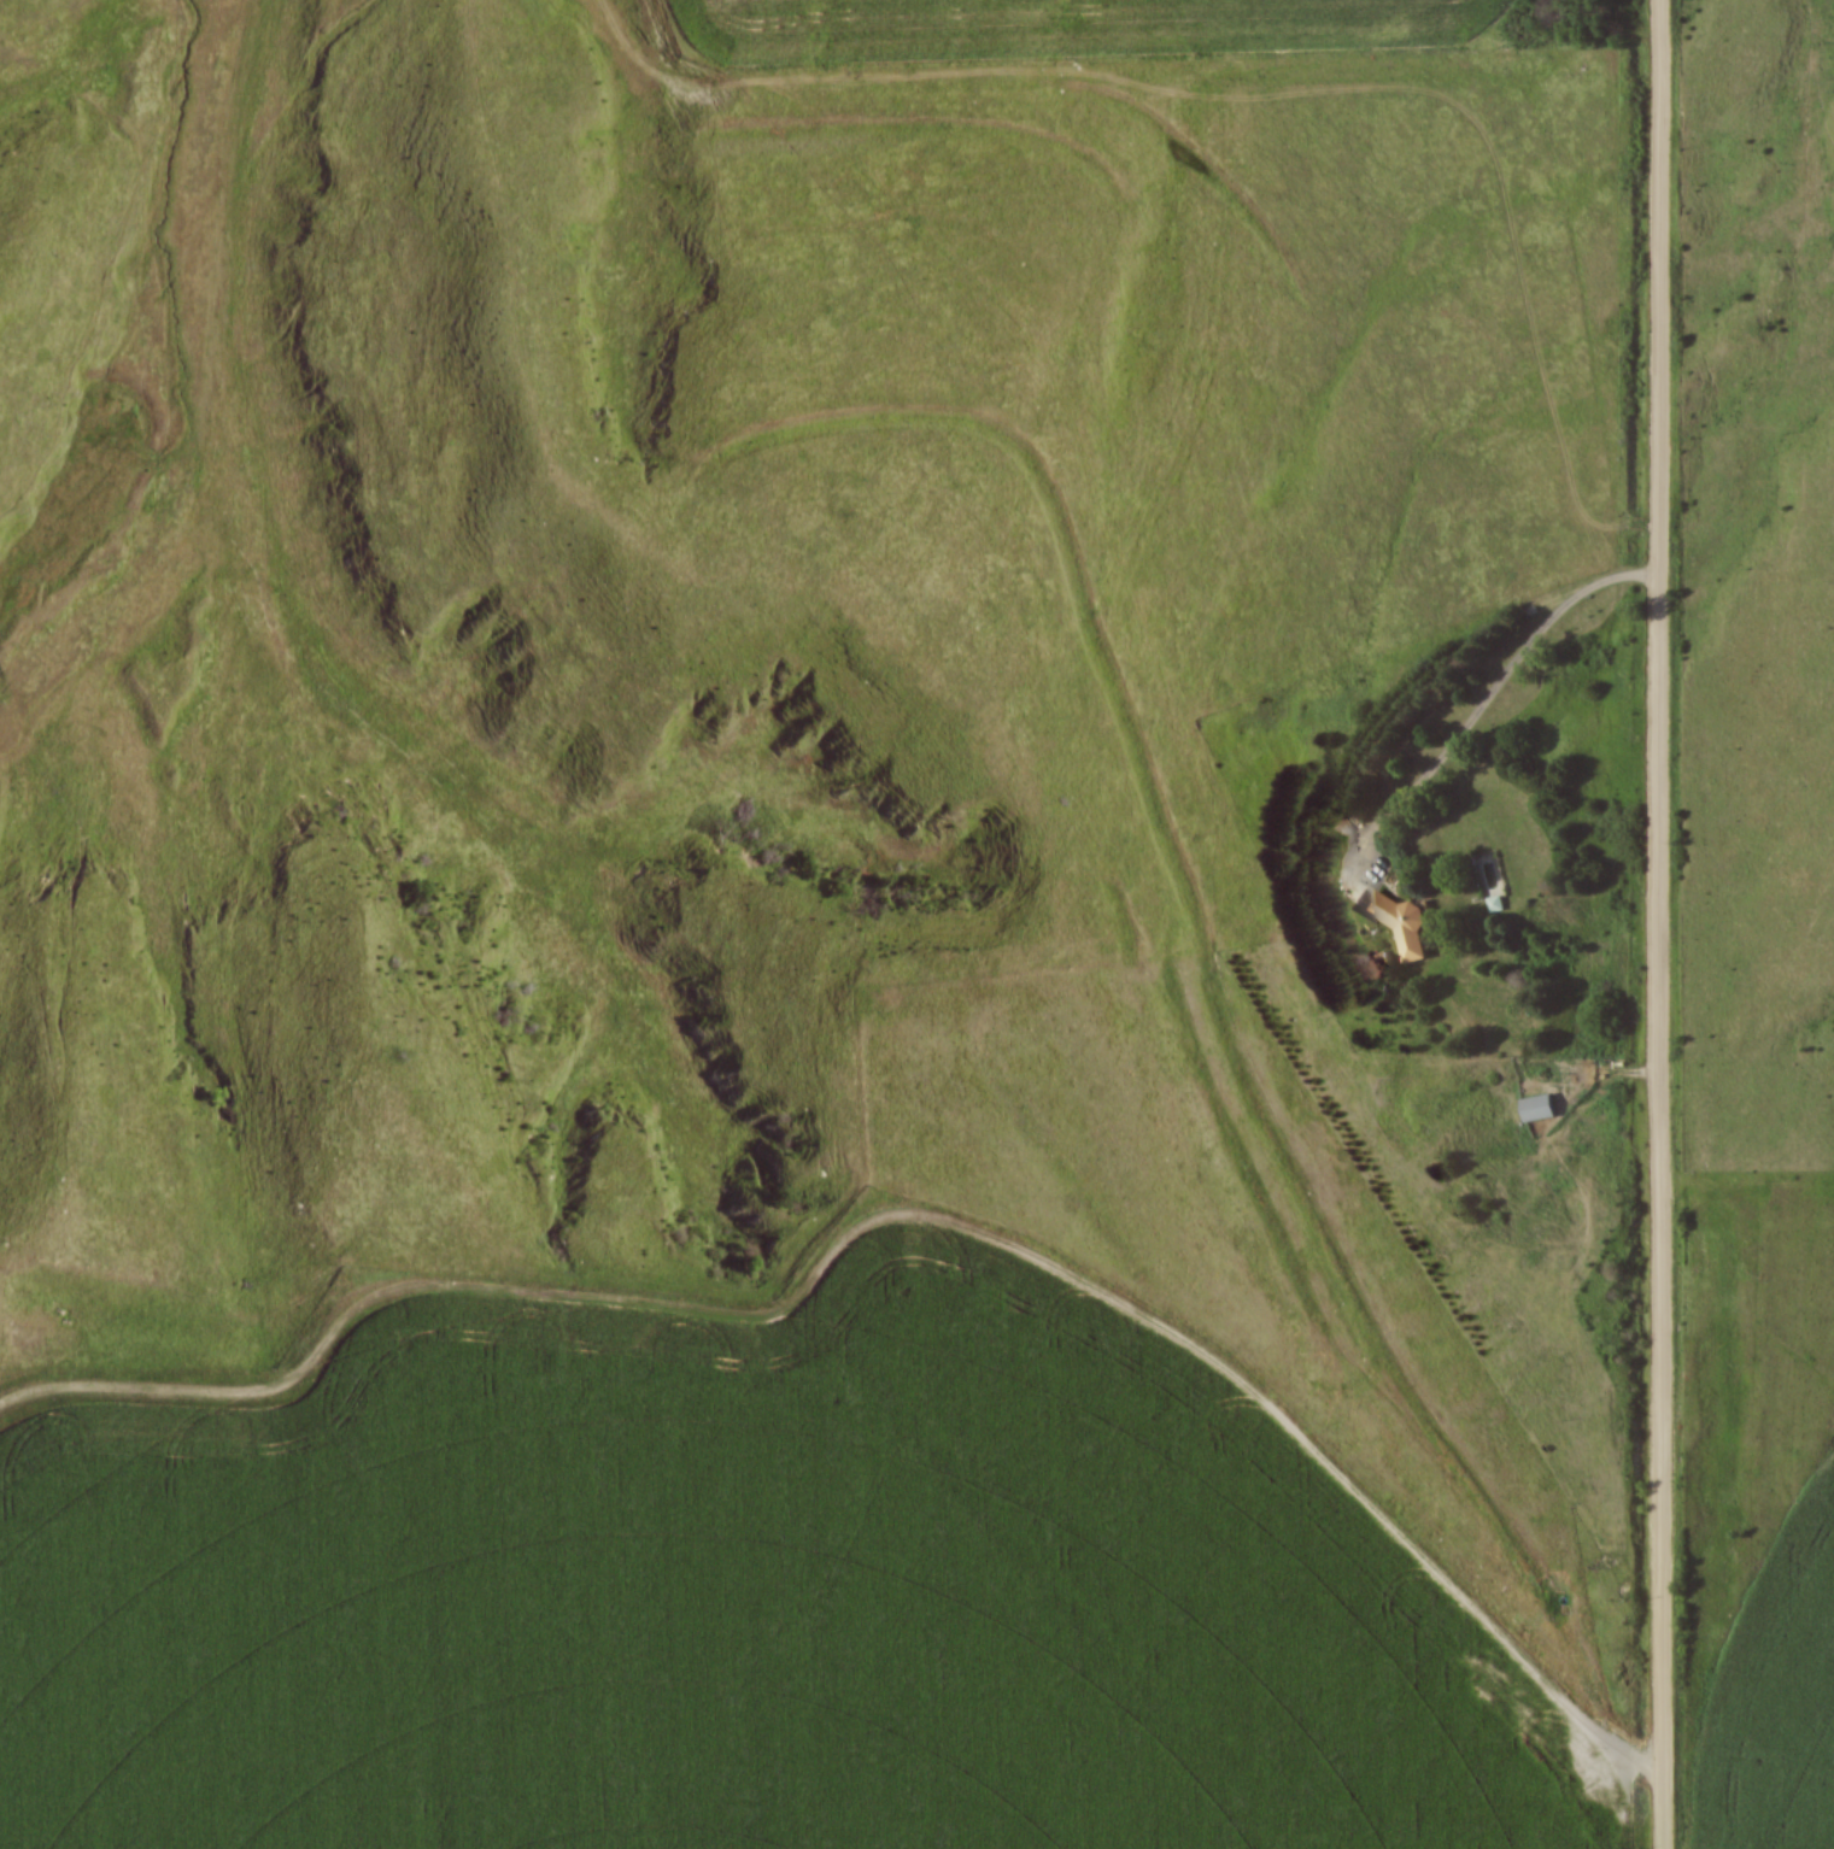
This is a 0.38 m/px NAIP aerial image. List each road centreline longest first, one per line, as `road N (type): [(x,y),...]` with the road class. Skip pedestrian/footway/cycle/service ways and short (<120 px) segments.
road 1 (tertiary): [(1665,1848),(1663,0)]

